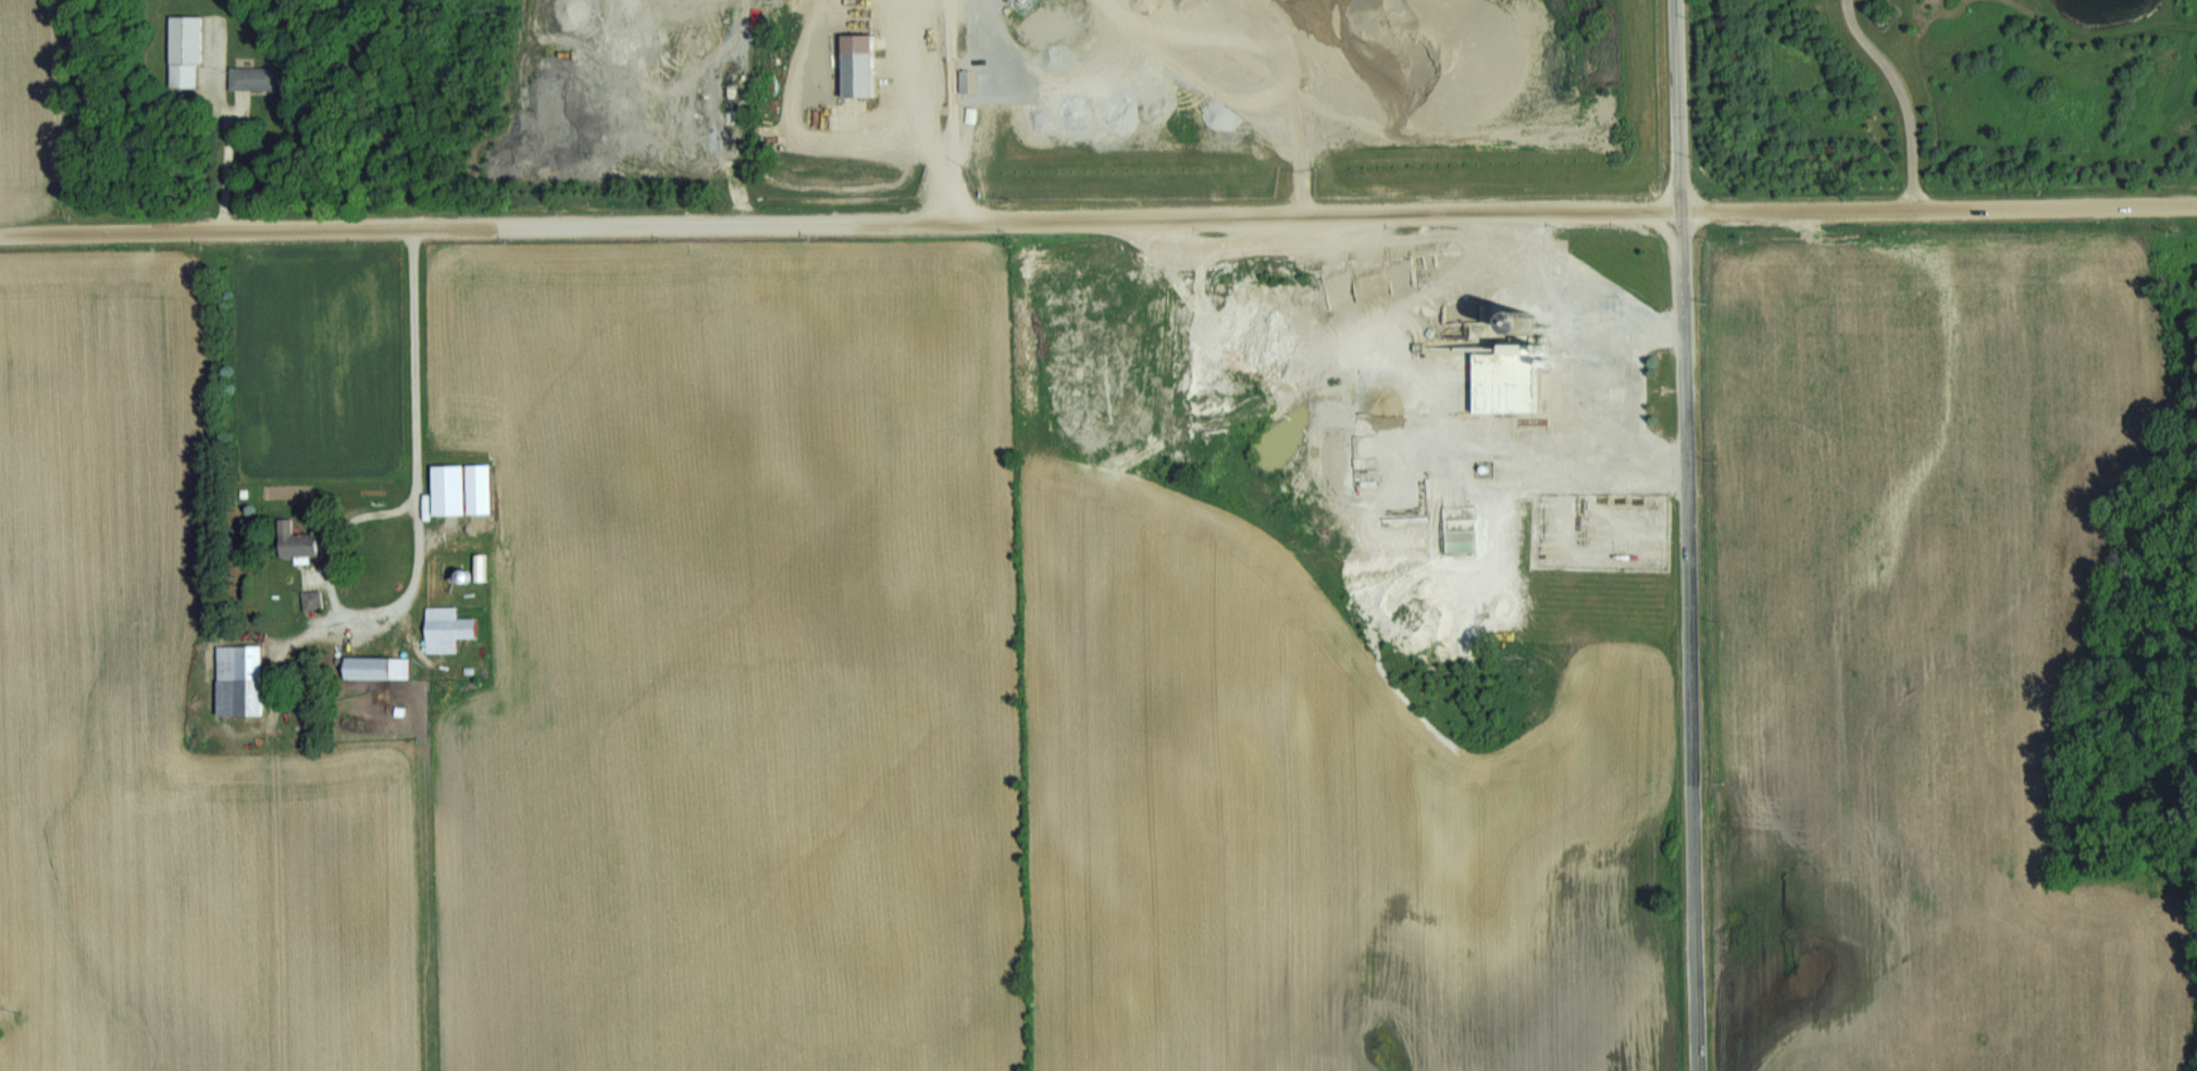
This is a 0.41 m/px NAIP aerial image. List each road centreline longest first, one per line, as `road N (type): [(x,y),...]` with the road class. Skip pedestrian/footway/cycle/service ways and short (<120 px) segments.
road 1 (residential): [(0,235),(2196,204)]
road 2 (residential): [(1698,1070),(1675,0)]

